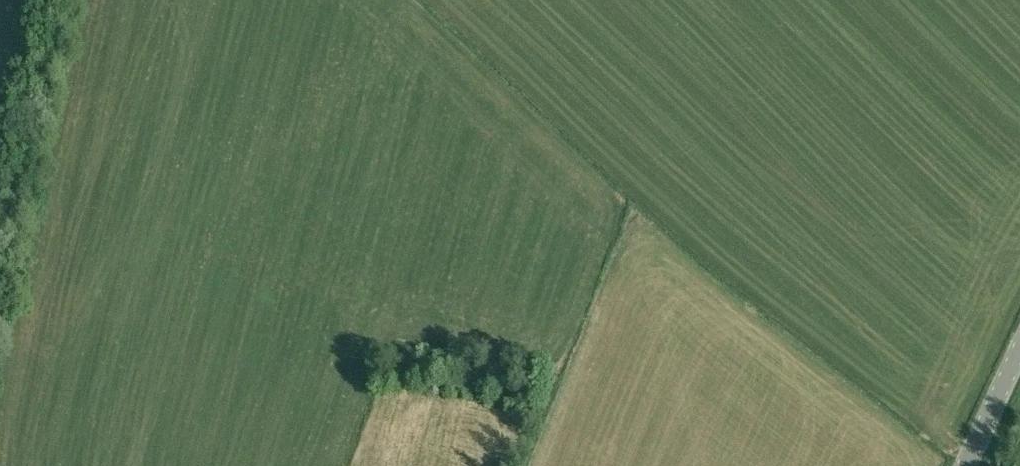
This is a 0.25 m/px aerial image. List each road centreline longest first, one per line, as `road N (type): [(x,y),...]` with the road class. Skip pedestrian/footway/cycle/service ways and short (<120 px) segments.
road 1 (tertiary): [(1019,355),(967,465)]

